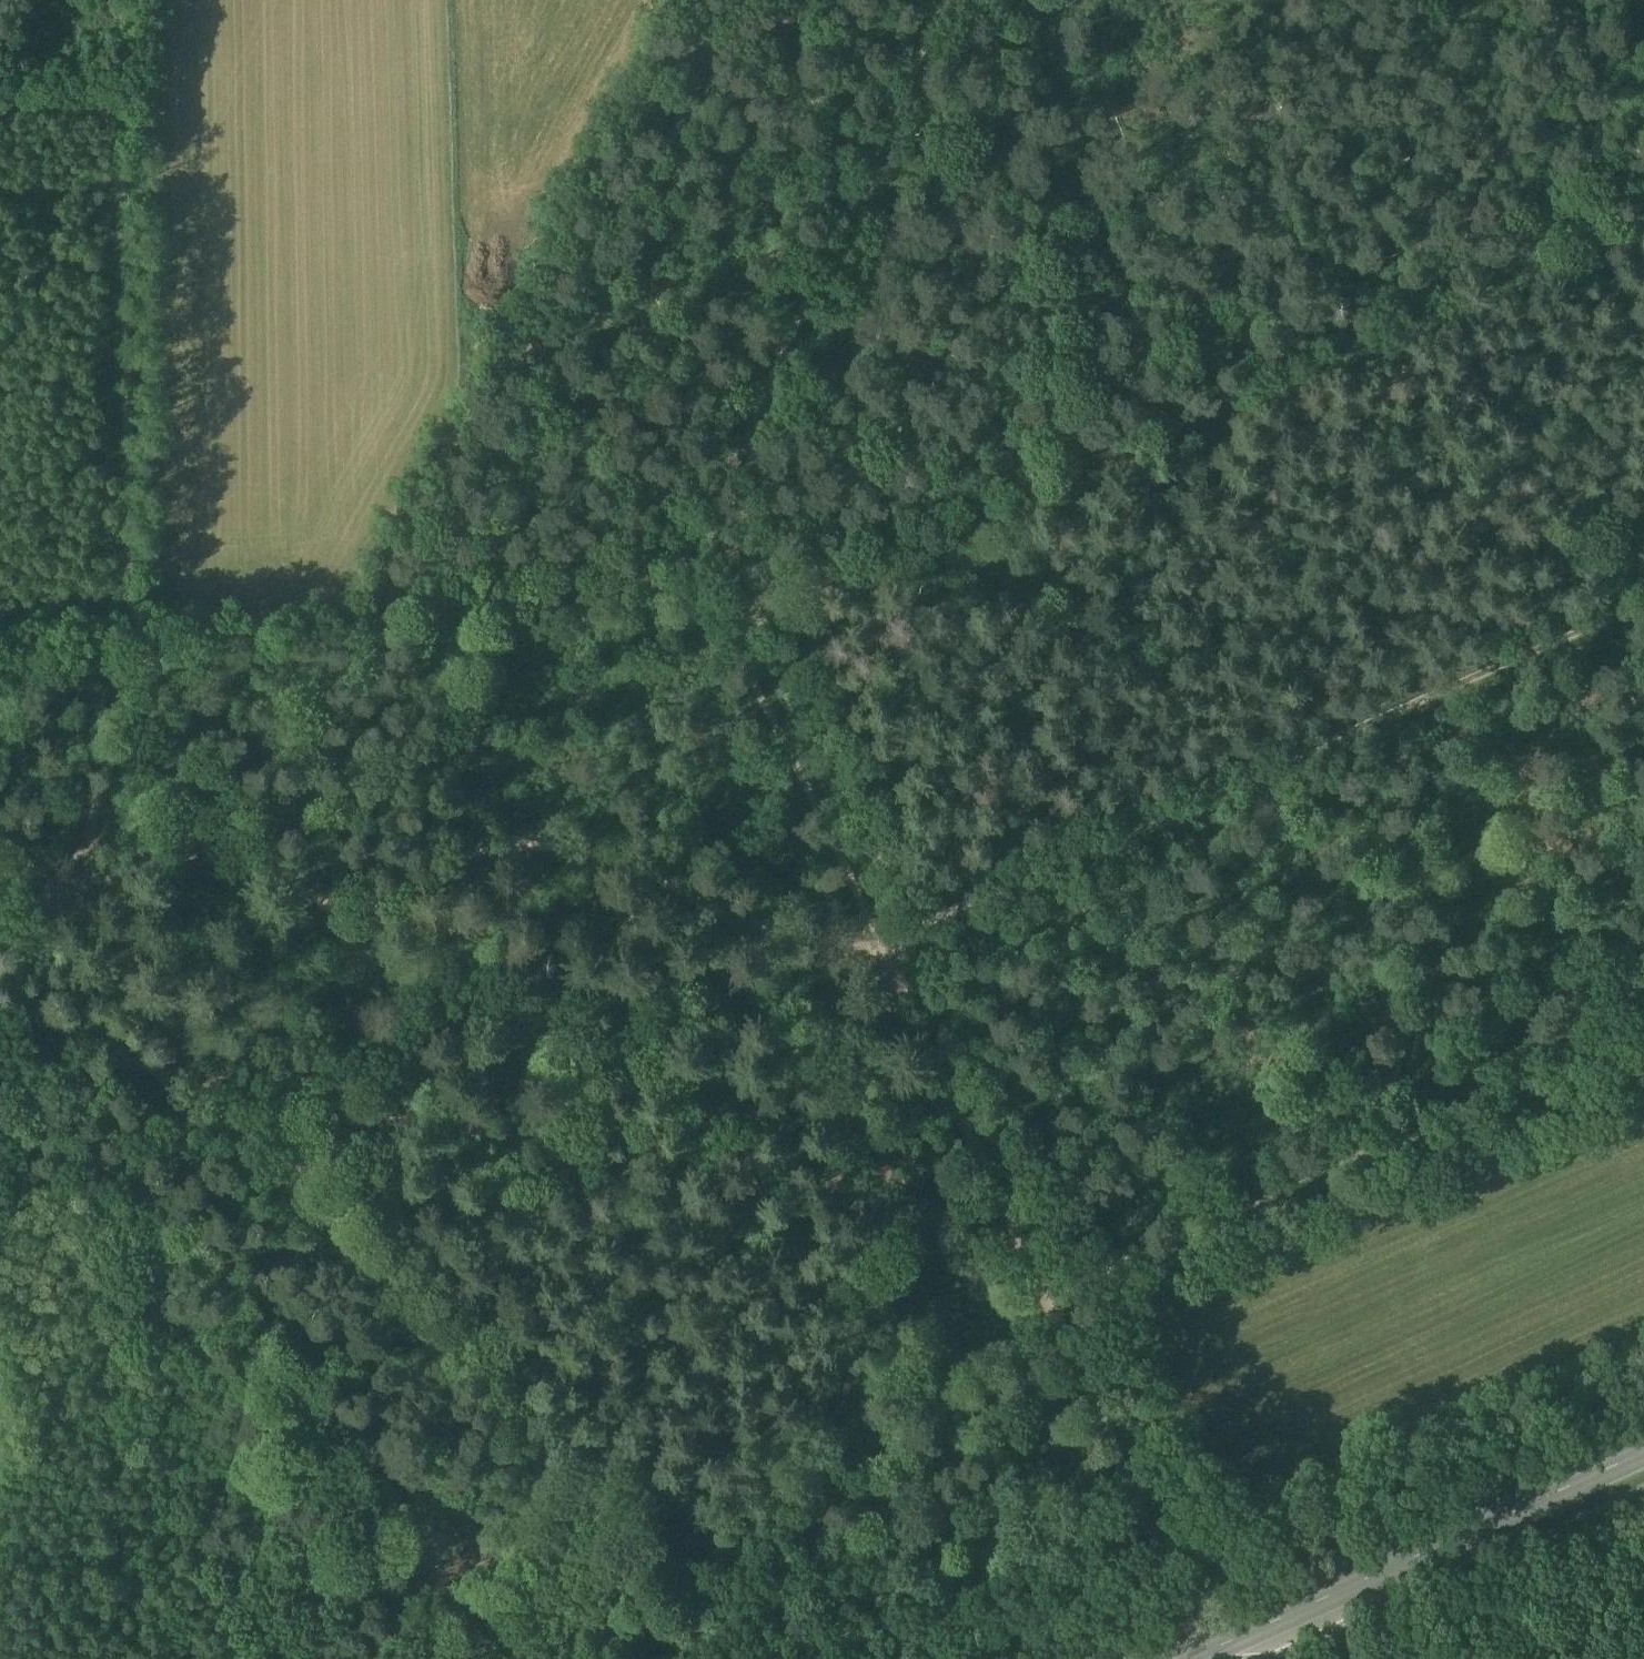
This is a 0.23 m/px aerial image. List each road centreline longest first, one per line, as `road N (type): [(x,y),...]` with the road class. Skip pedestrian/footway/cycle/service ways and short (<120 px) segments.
road 1 (secondary): [(1203,1658),(1643,1459)]

